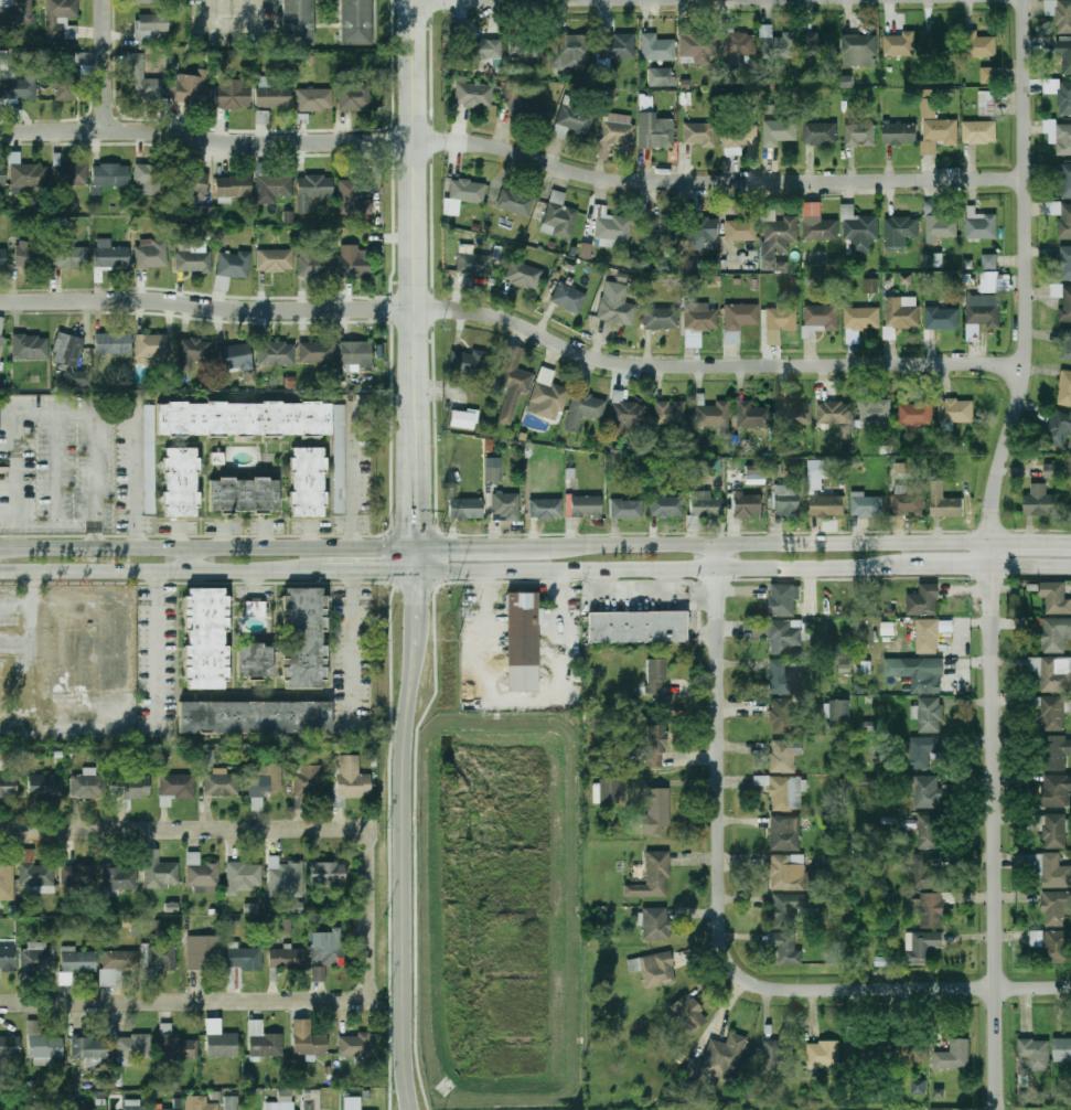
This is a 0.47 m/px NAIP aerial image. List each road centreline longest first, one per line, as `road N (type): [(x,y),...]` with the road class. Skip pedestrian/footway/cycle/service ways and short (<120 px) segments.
road 1 (residential): [(995,1109),(988,572),(995,478),(1024,352),(1021,0)]
road 2 (residential): [(1024,179),(628,182),(502,148),(408,142)]
road 3 (residential): [(1021,367),(622,364),(504,317),(413,310)]
road 4 (secondary): [(417,573),(874,569)]
road 5 (residential): [(371,914),(366,836),(344,829),(0,830)]
road 6 (residential): [(371,914),(364,993),(0,1003)]
road 7 (tertiary): [(411,1109),(401,1004),(410,675)]
road 8 (residential): [(413,310),(0,301)]
road 9 (secondary): [(989,542),(577,547)]
road 10 (residential): [(408,142),(0,132)]
road 11 (tertiary): [(415,407),(405,0)]
road 12 (secondary): [(417,548),(21,547)]
road 13 (residential): [(721,925),(729,959),(762,988),(1070,986)]
road 14 (residential): [(721,925),(714,545)]
road 15 (secondary): [(0,573),(297,574)]
road 16 (secondary): [(577,547),(417,548)]
road 17 (tertiary): [(417,548),(415,407)]
road 18 (residential): [(110,130),(108,0)]
road 19 (secondary): [(297,574),(417,573)]

